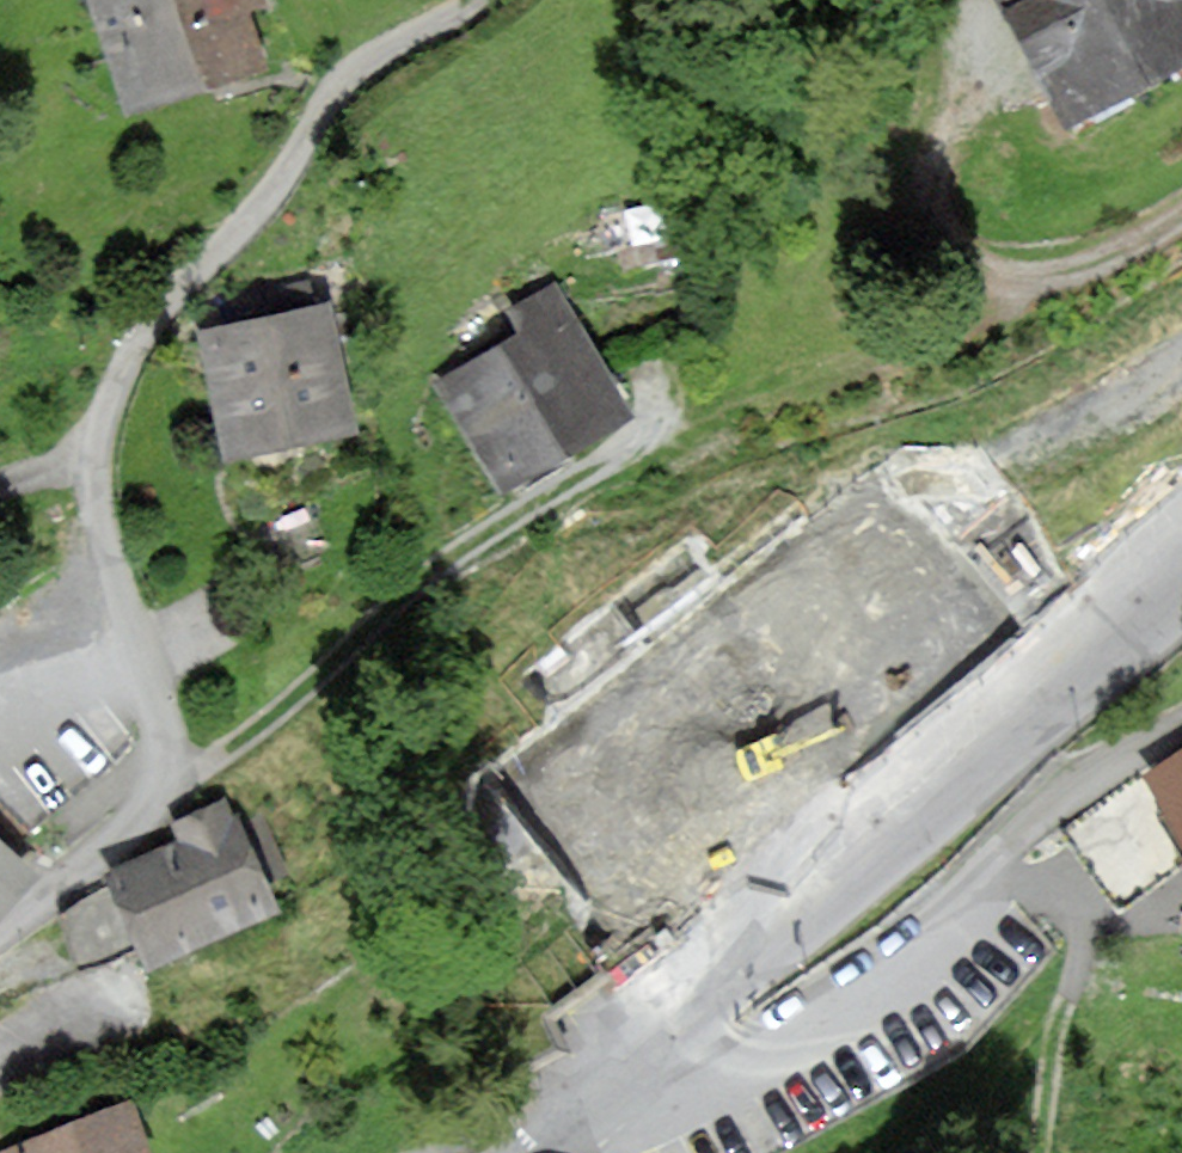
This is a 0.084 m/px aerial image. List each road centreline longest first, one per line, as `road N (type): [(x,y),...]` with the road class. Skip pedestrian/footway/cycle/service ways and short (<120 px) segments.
road 1 (residential): [(0,936),(120,839),(161,787),(161,710),(108,544),(97,481),(107,412),(134,351),(262,200),(346,79),(474,0)]
road 2 (track): [(164,770),(204,768),(223,758),(425,581),(571,480),(652,431),(782,400),(984,265)]
road 3 (unclassified): [(1181,604),(654,1043)]
road 4 (residential): [(654,1043),(679,1061),(716,1070),(770,1060),(798,1045),(929,934),(1035,822),(1181,728)]
road 5 (track): [(1181,210),(1141,242),(1064,271),(984,265)]
road 6 (unclassified): [(654,1043),(526,1152)]
road 7 (track): [(984,265),(942,229),(937,200),(950,128)]
road 8 (track): [(1037,1152),(1068,998)]

